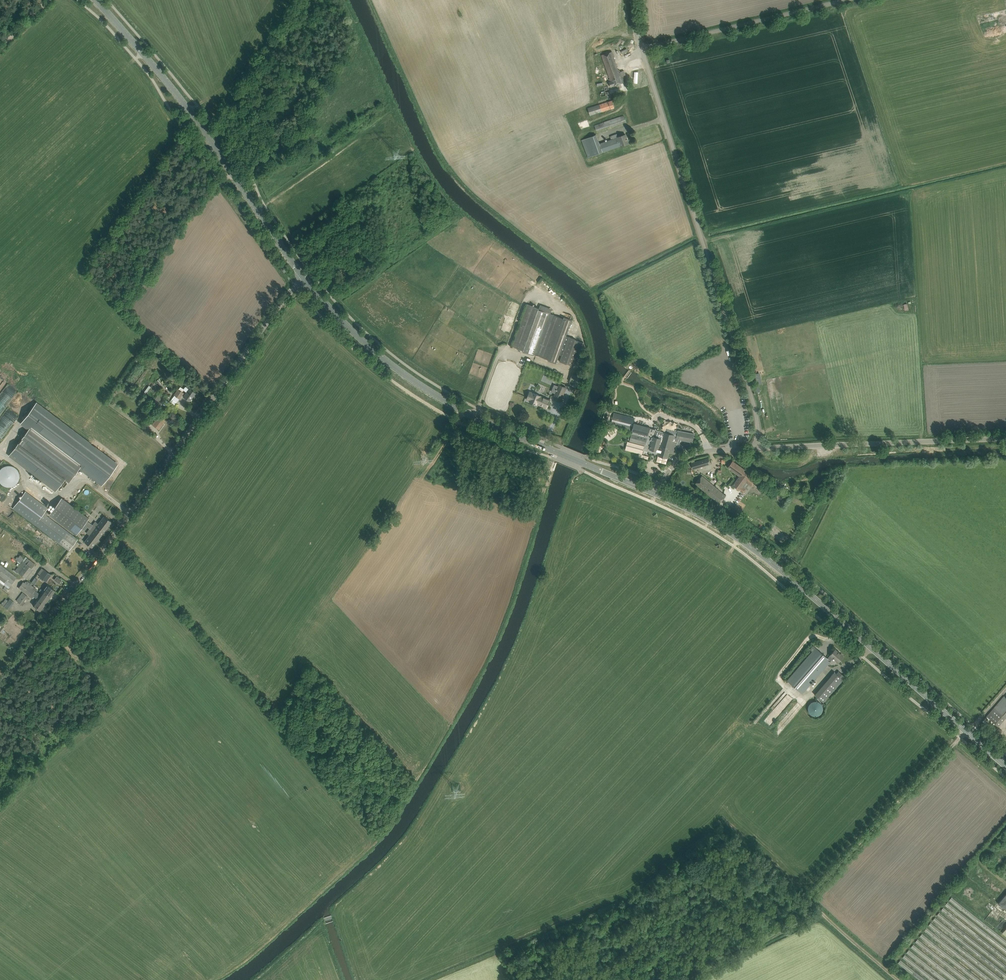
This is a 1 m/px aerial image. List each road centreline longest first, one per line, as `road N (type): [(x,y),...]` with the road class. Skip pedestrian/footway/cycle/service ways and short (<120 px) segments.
road 1 (unclassified): [(0,679),(295,287)]
road 2 (secondary): [(1005,767),(757,552),(656,494)]
road 3 (secondary): [(656,494),(430,392),(364,343),(304,278)]
road 4 (unclassified): [(758,447),(756,415),(645,52)]
road 5 (secondary): [(304,278),(179,99),(94,0)]
road 6 (unclassified): [(758,447),(1005,437)]
road 7 (track): [(806,900),(958,738)]
road 8 (unclassified): [(645,52),(853,0)]
road 9 (track): [(689,979),(822,913)]
road 10 (track): [(898,979),(806,900)]
road 11 (track): [(806,900),(715,820)]
road 12 (unclassified): [(656,494),(686,456),(758,447)]

